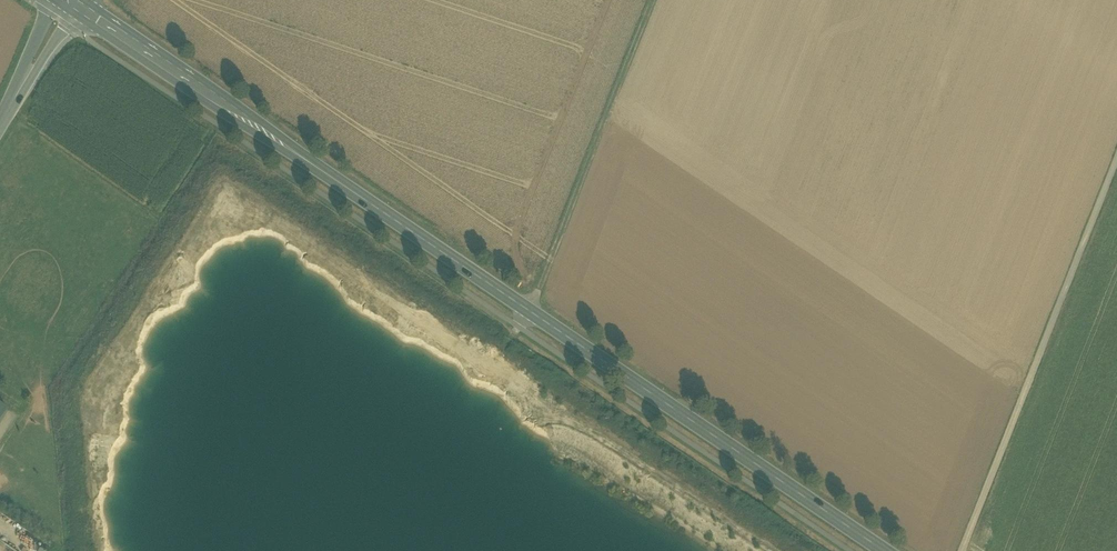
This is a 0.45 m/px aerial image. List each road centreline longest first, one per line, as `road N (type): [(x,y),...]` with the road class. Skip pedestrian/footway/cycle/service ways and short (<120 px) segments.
road 1 (primary): [(70,4),(882,550)]
road 2 (track): [(961,550),(1116,158)]
road 3 (track): [(509,340),(537,293),(653,0)]
road 4 (unclassified): [(70,4),(0,128)]

